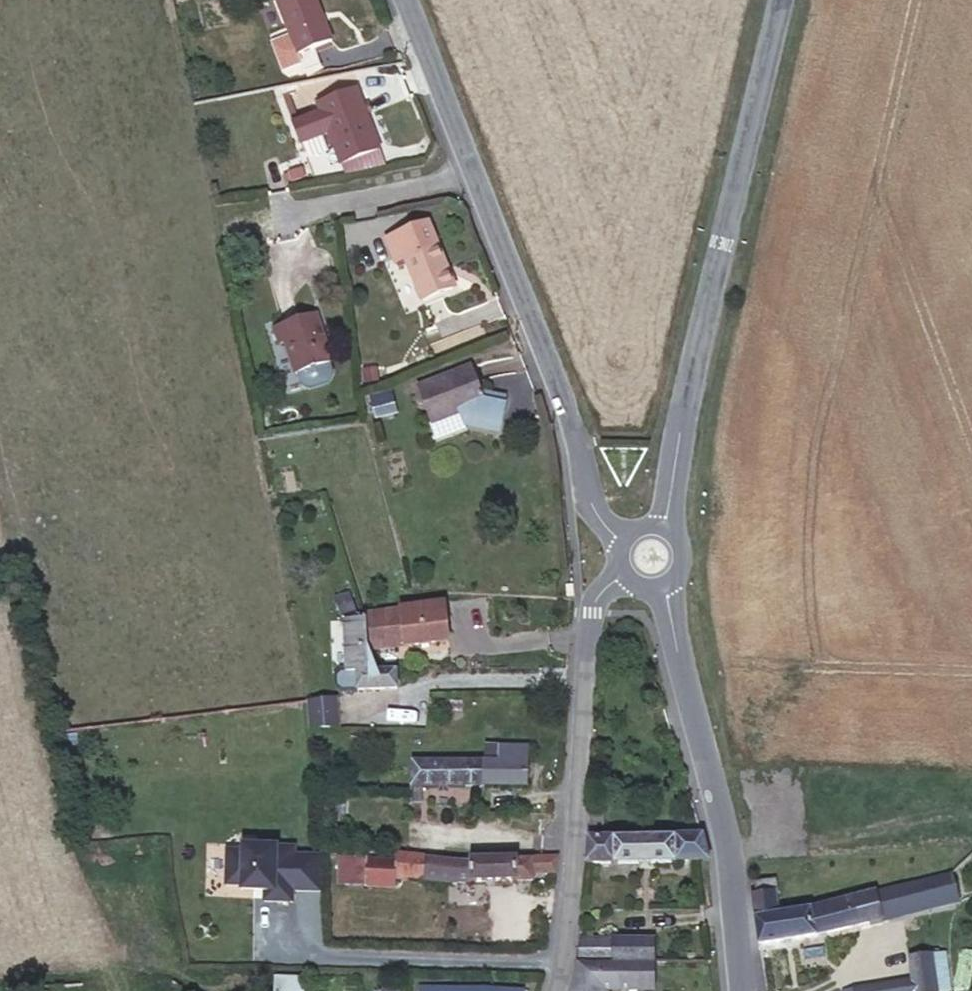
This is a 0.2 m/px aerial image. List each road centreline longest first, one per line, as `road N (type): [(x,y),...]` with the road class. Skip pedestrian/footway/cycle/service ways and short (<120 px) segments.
road 1 (tertiary): [(664,530),(702,314),(776,0)]
road 2 (residential): [(557,990),(589,612),(606,587),(630,572)]
road 3 (tertiary): [(740,990),(728,850),(662,579)]
road 4 (residential): [(626,542),(588,502),(574,433),(471,172)]
road 5 (track): [(971,816),(728,850)]
road 6 (unclassified): [(269,214),(471,172)]
road 7 (residential): [(471,172),(405,0)]

